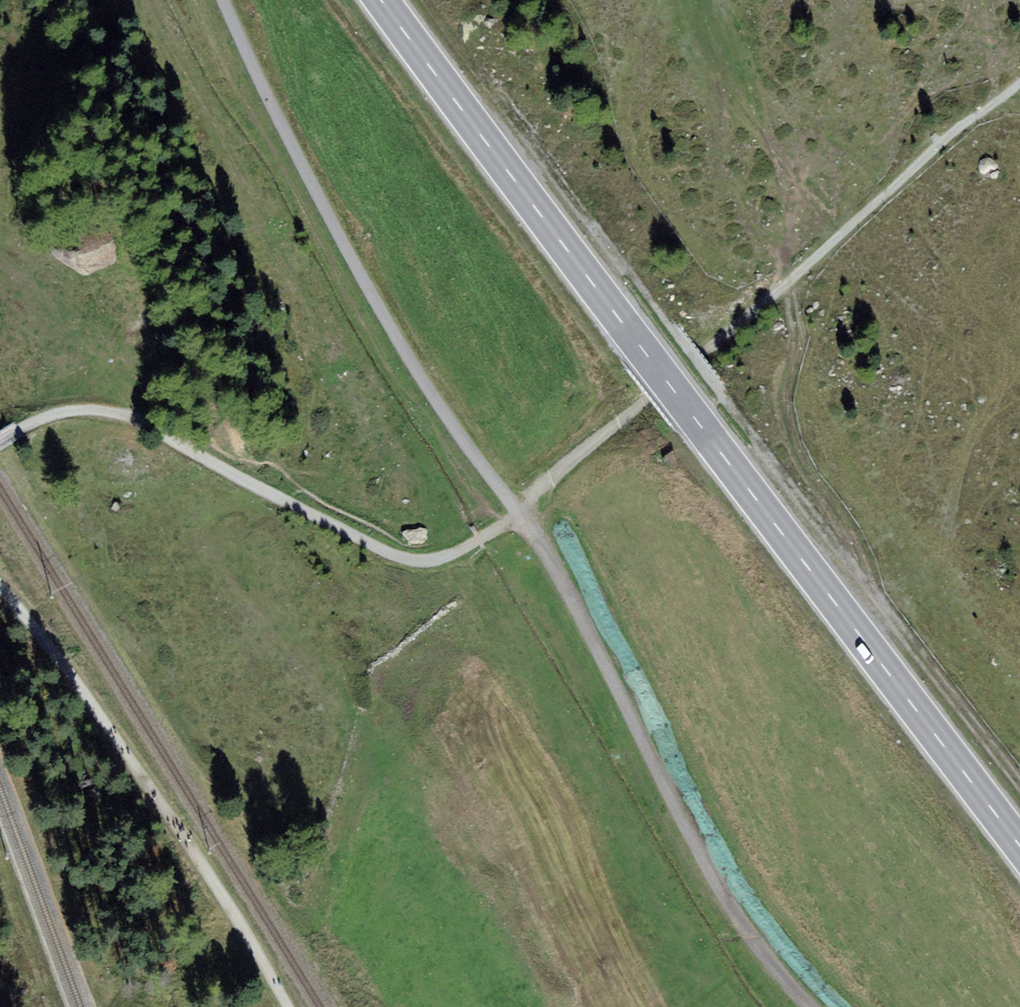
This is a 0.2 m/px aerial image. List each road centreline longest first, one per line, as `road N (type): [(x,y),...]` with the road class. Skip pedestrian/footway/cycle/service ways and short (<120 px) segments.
road 1 (track): [(810,1006),(713,873),(586,621),(361,276),(223,0)]
road 2 (primary): [(1019,850),(382,0)]
road 3 (track): [(0,441),(67,412),(124,414),(407,559),(442,558),(520,516)]
road 4 (track): [(657,369),(702,375),(1019,786)]
road 5 (track): [(287,1006),(60,651),(0,586)]

